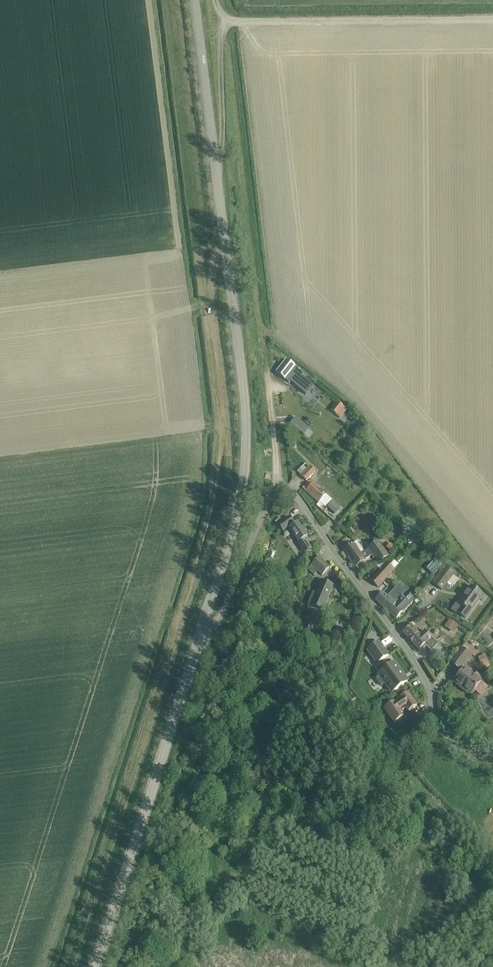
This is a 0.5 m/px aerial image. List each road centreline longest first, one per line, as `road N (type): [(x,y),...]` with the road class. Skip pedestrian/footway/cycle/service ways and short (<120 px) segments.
road 1 (tertiary): [(196,650),(241,500),(246,418),(194,0)]
road 2 (residential): [(492,761),(439,726),(410,653),(293,494),(270,495),(217,624),(196,650)]
road 3 (tertiary): [(96,966),(196,650)]
road 4 (track): [(492,19),(228,22)]
road 5 (track): [(214,162),(223,142),(228,22),(214,0)]

